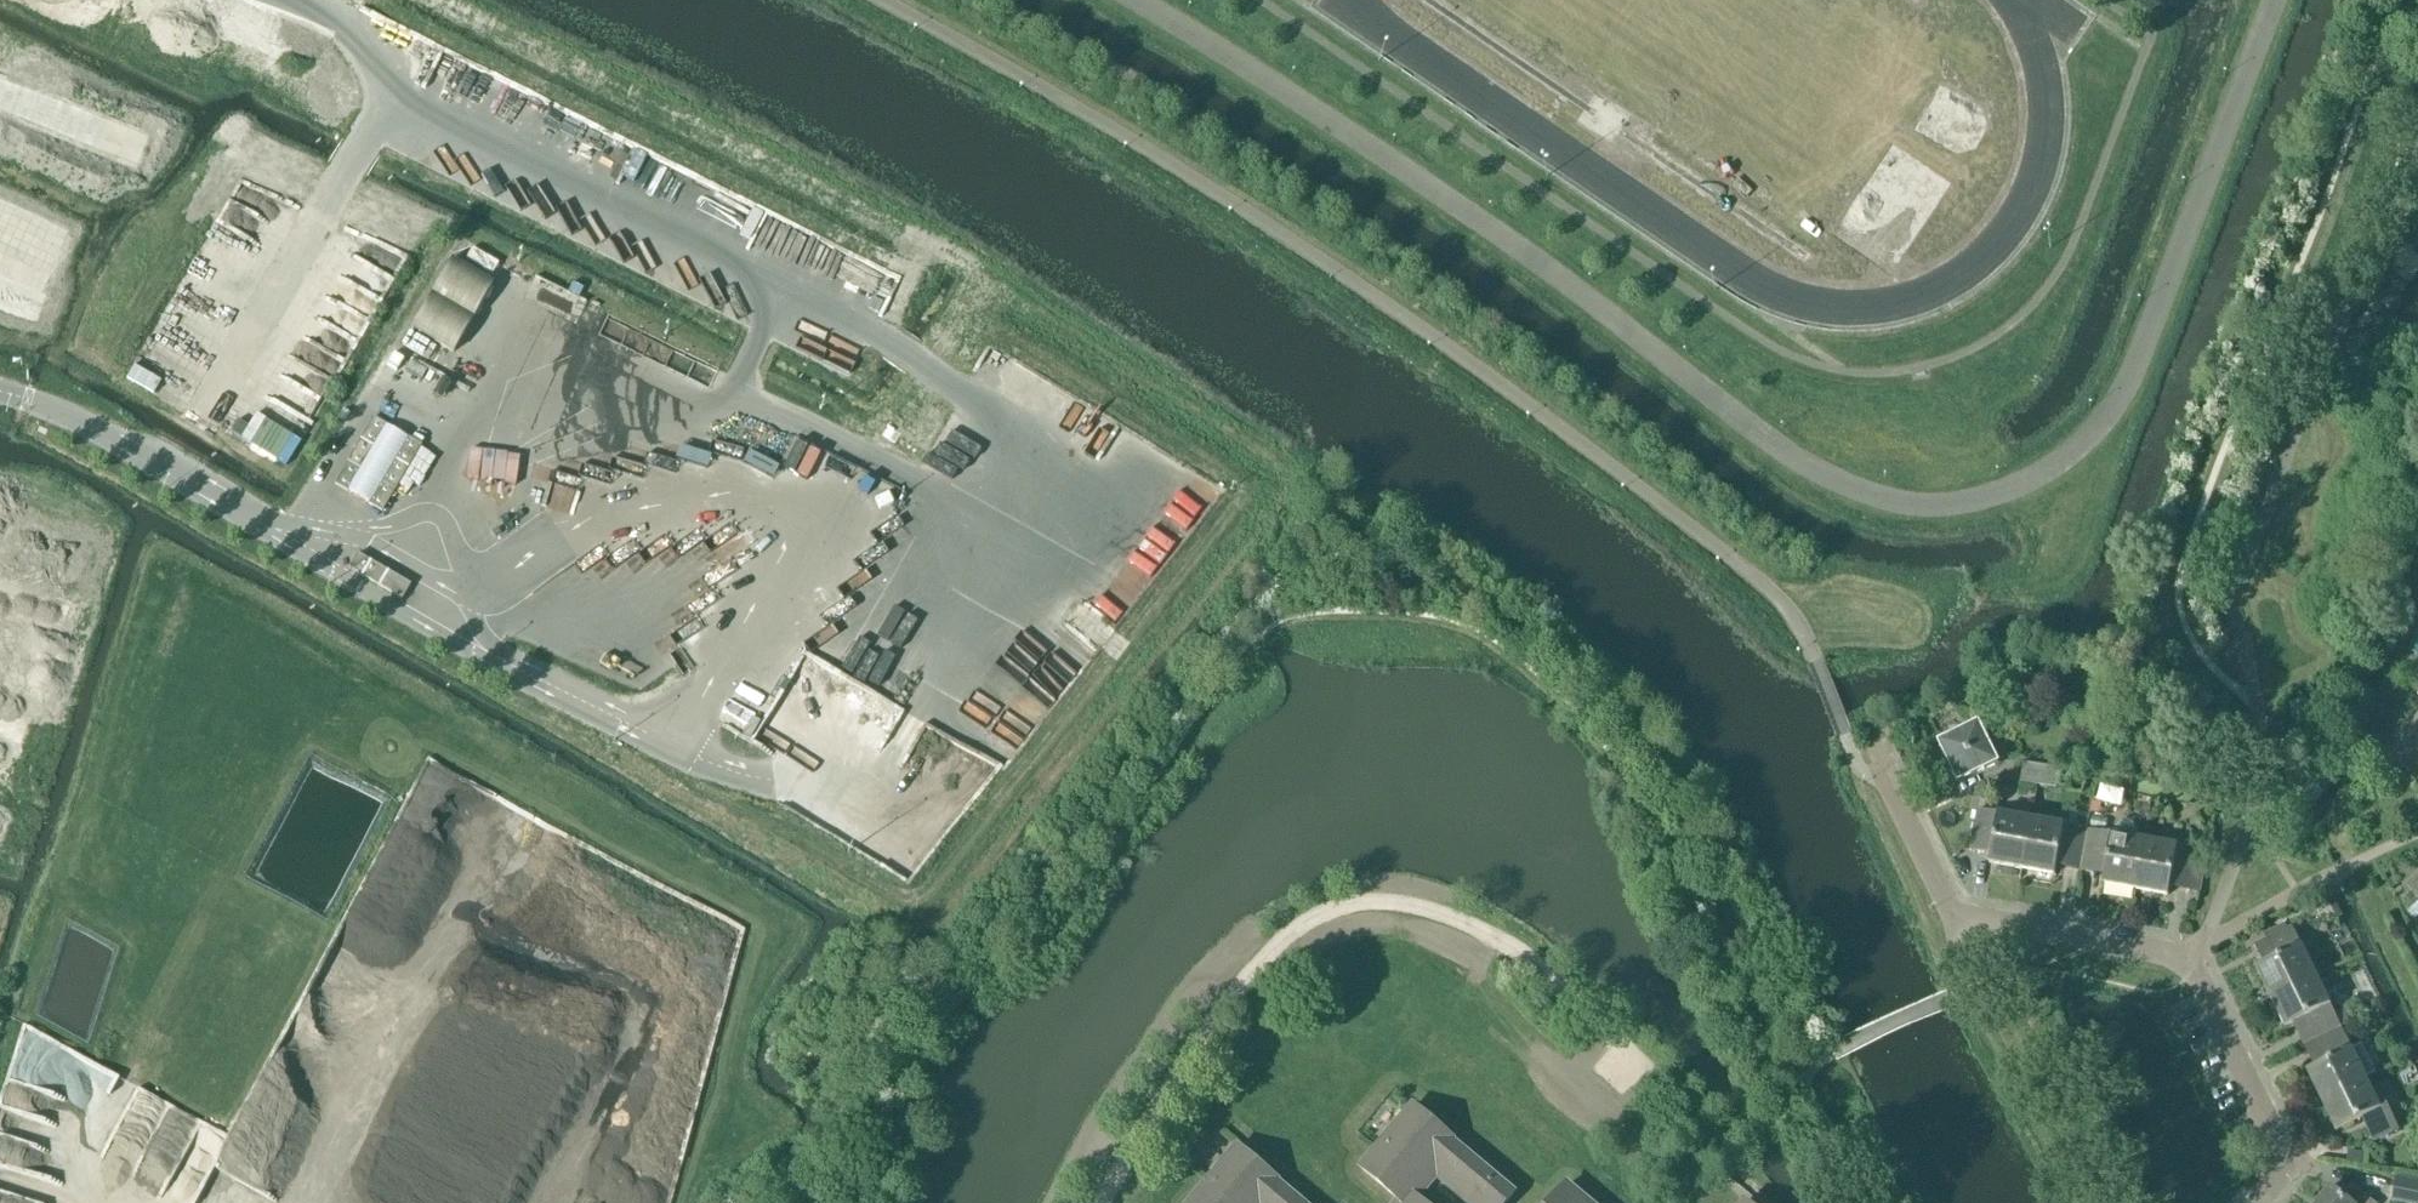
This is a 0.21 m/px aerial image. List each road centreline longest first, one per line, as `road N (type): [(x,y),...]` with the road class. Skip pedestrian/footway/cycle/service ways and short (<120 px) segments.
road 1 (residential): [(2269,1202),(2295,1173),(2190,967),(1952,914),(1875,755)]

